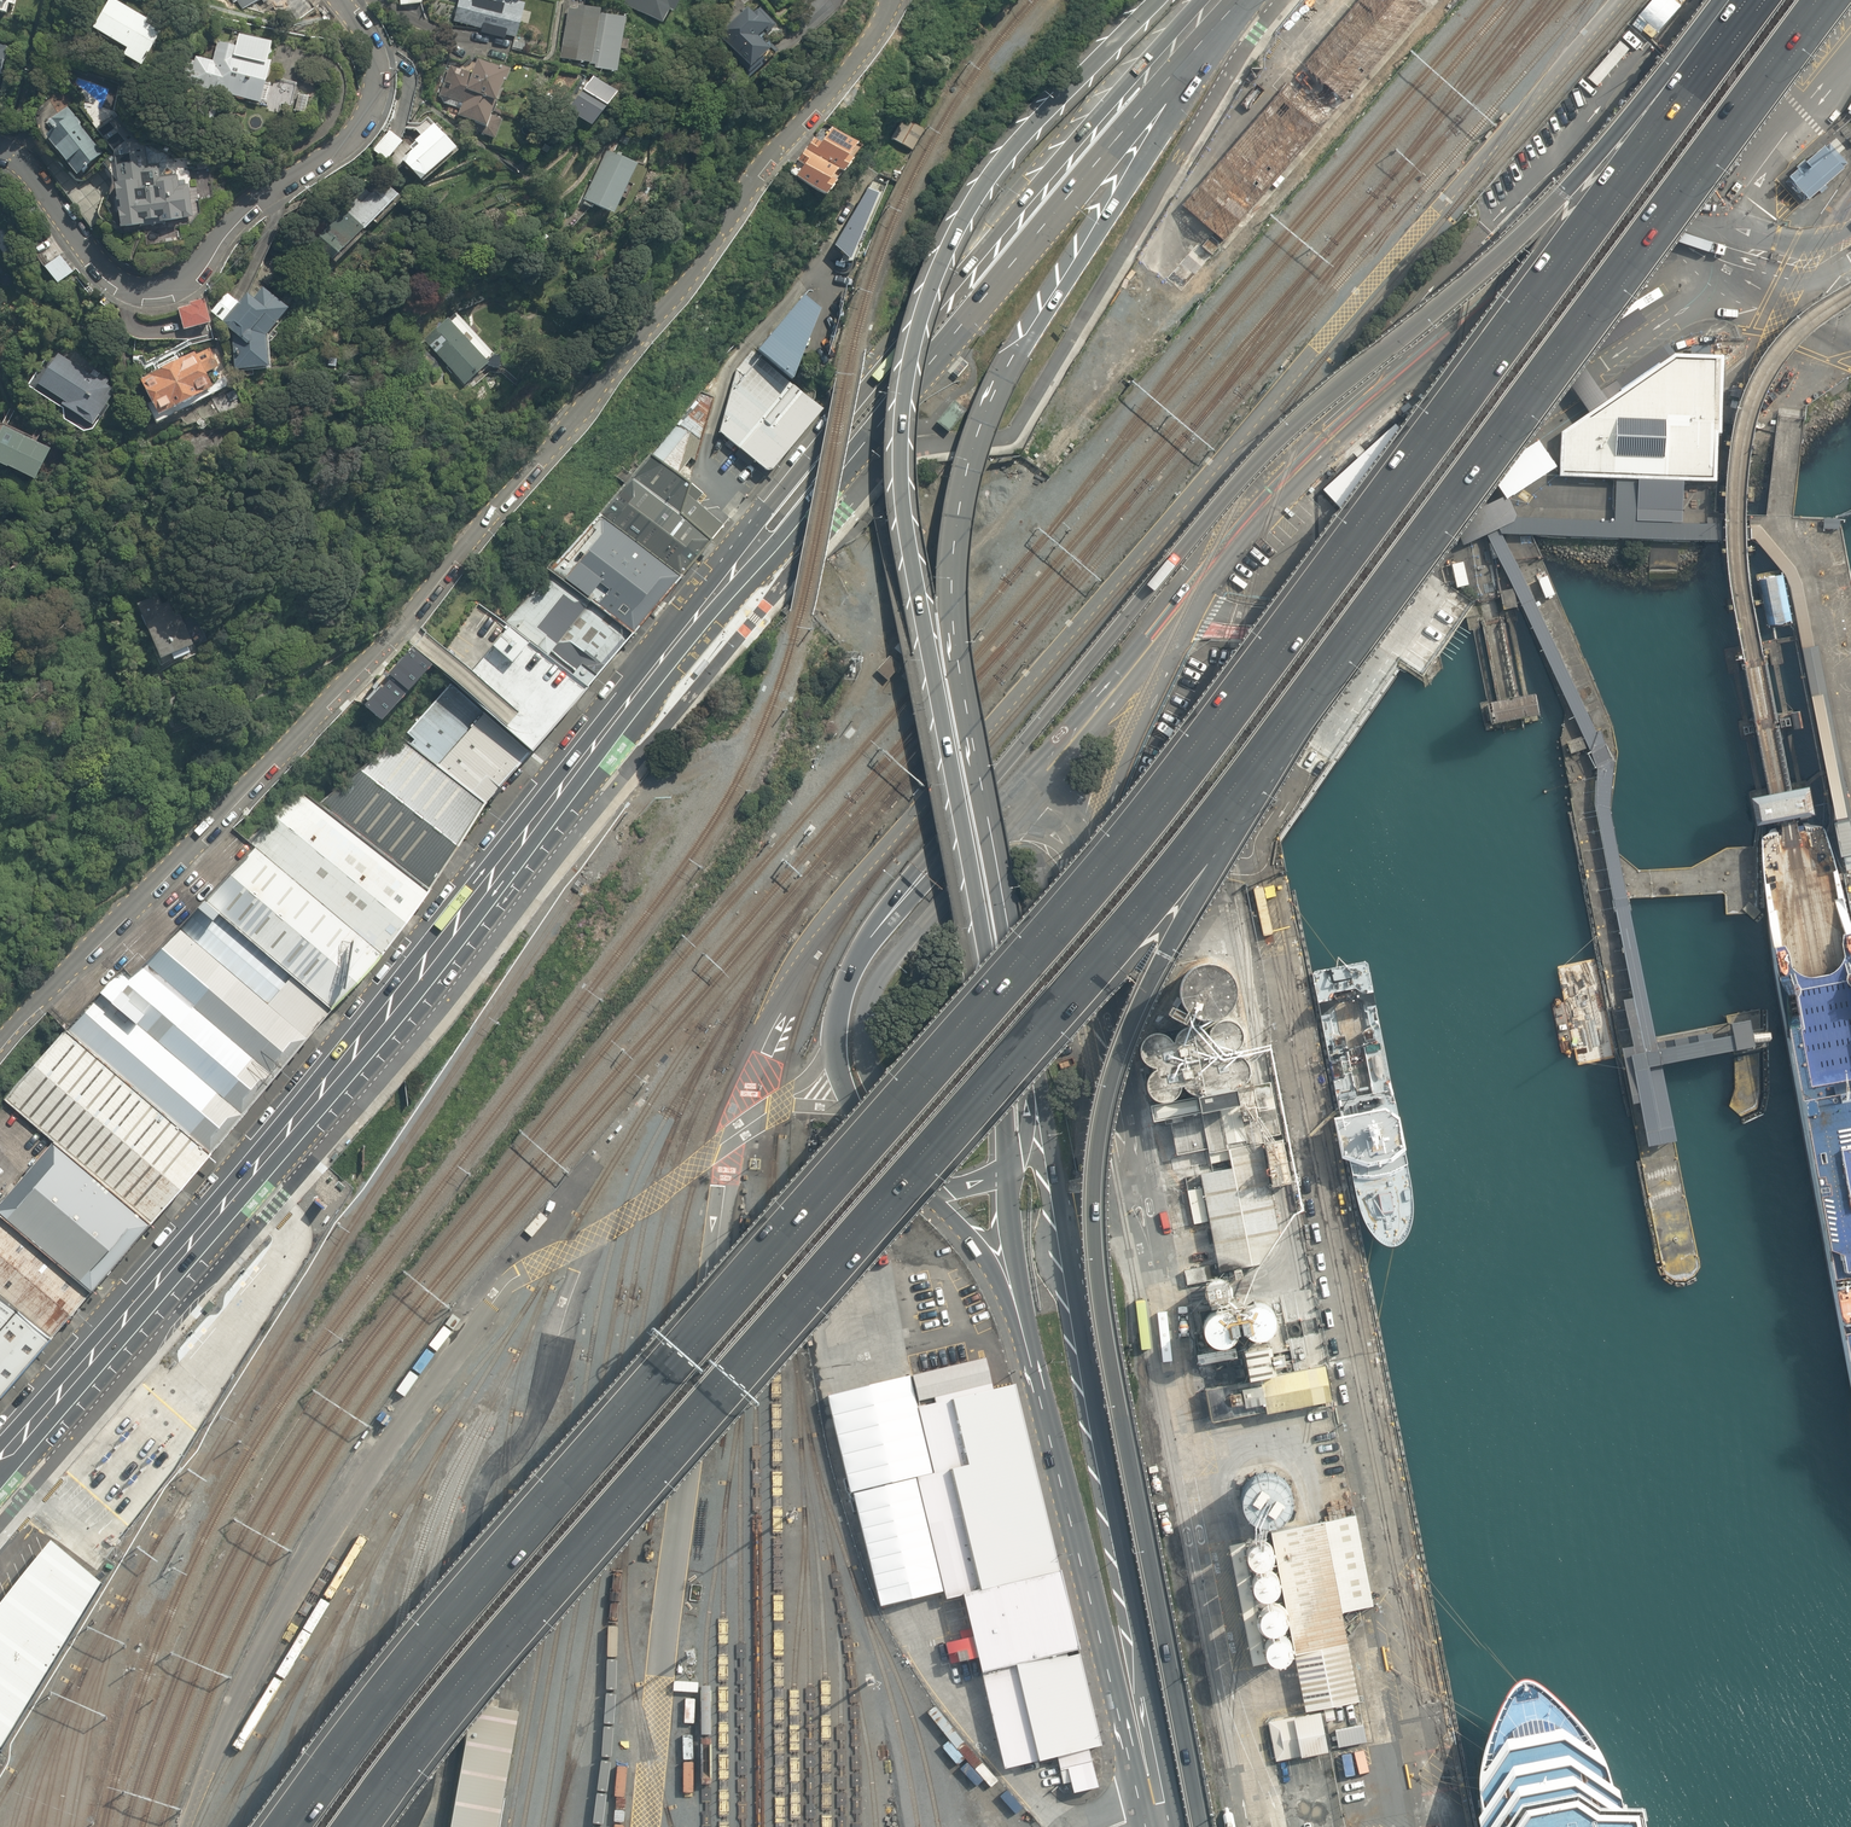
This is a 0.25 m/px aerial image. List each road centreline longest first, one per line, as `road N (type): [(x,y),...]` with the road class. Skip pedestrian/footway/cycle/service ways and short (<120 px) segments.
road 1 (motorway): [(292,1826),(424,1656),(1148,826),(1763,0)]
road 2 (motorway): [(1280,726),(1185,848),(547,1574),(345,1826)]
road 3 (residential): [(889,0),(878,34),(791,136),(552,452),(402,625),(0,1047)]
road 4 (motorway): [(857,954),(924,852),(1247,473),(1564,201),(1648,102),(1760,0)]
road 5 (secondary): [(0,1464),(417,973),(734,570)]
road 6 (motorway): [(1280,726),(1133,1036),(1092,1185),(1098,1303),(1199,1826)]
road 7 (primary): [(987,1027),(898,492),(904,381),(925,300),(984,184),(1155,0)]
road 8 (primary): [(1248,0),(1010,363),(966,464),(947,596),(1000,899)]
road 9 (motorway): [(1816,0),(1280,726)]
road 10 (secondary): [(1242,0),(1100,158),(781,545),(734,570)]
road 11 (secondary): [(734,570),(755,523),(1198,0)]
road 12 (residential): [(344,0),(379,61),(377,100),(365,122),(260,201),(164,296),(124,294),(29,172),(0,152)]
road 13 (primary): [(1065,1224),(1176,1826)]
road 14 (secondary): [(1232,538),(1522,276),(1560,251),(1613,233),(1662,230)]
road 15 (primary): [(975,837),(875,973),(860,1011),(865,1076),(879,1101),(908,1118),(949,1114),(980,1073),(987,1027)]
road 16 (primary): [(1146,1826),(1037,1383)]
road 17 (secondary): [(1101,840),(1096,945),(1132,1178),(1099,1217),(1065,1224)]
road 18 (primary): [(1000,899),(1065,1224)]
road 19 (secondary): [(1232,538),(1118,769),(1101,840)]
road 20 (secondary): [(1024,793),(1232,538)]
road 21 (primary): [(1000,899),(1031,1104),(1023,1156),(1007,1169)]
road 22 (primary): [(924,1185),(852,1109),(832,1067),(829,1029),(857,954)]
road 23 (primary): [(1037,1383),(991,1265),(924,1185)]
road 24 (primary): [(1037,1383),(1007,1169)]
road 25 (secondary): [(857,954),(933,869),(975,837)]
road 26 (primary): [(1007,1169),(987,1027)]

